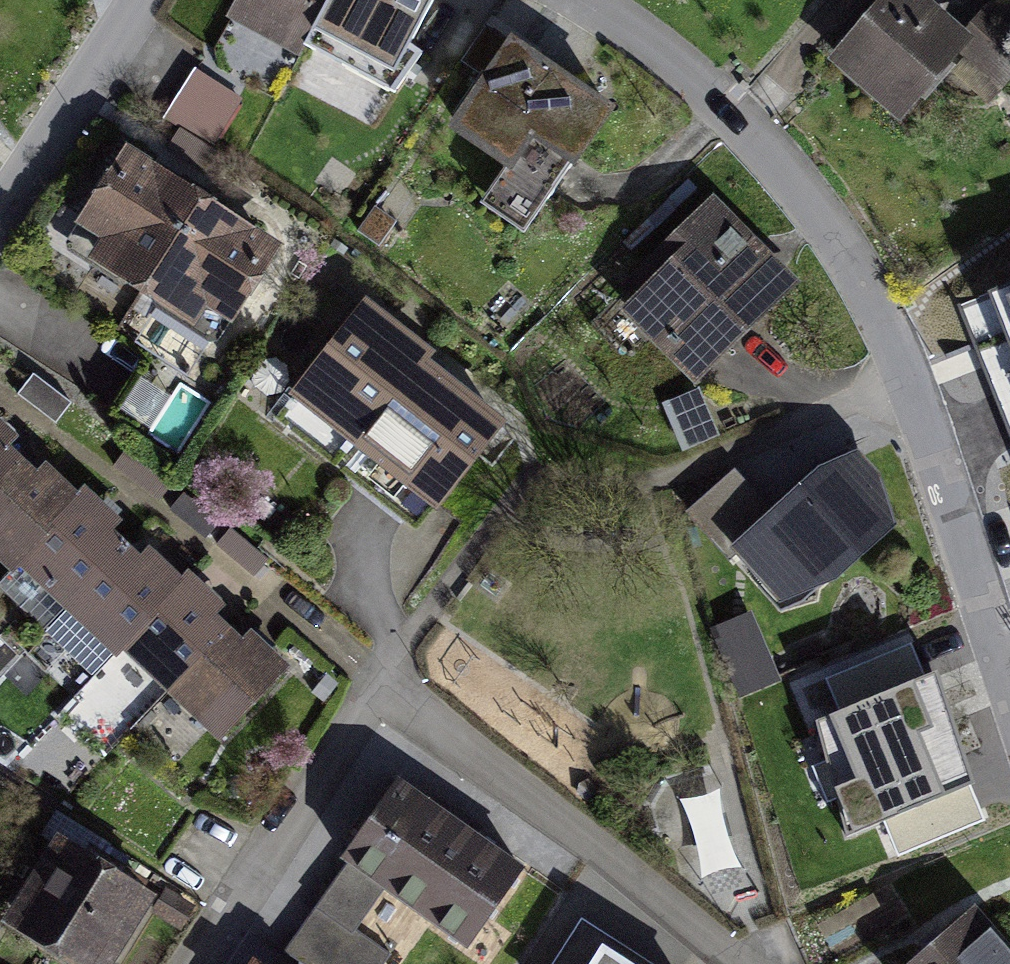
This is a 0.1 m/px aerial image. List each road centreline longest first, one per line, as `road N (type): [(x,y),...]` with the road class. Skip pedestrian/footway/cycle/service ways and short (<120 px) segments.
road 1 (residential): [(596,0),(739,116),(829,225),(907,375),(1009,684)]
road 2 (residential): [(197,963),(381,683),(749,963)]
road 3 (residential): [(0,208),(135,0)]

